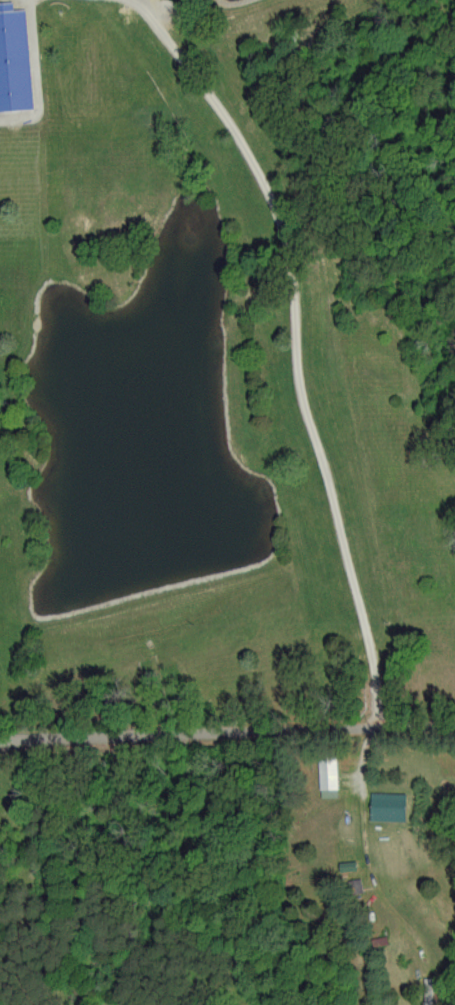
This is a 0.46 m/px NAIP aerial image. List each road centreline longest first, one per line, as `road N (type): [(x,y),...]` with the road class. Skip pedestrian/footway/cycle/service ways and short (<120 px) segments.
road 1 (residential): [(0,737),(454,726)]

